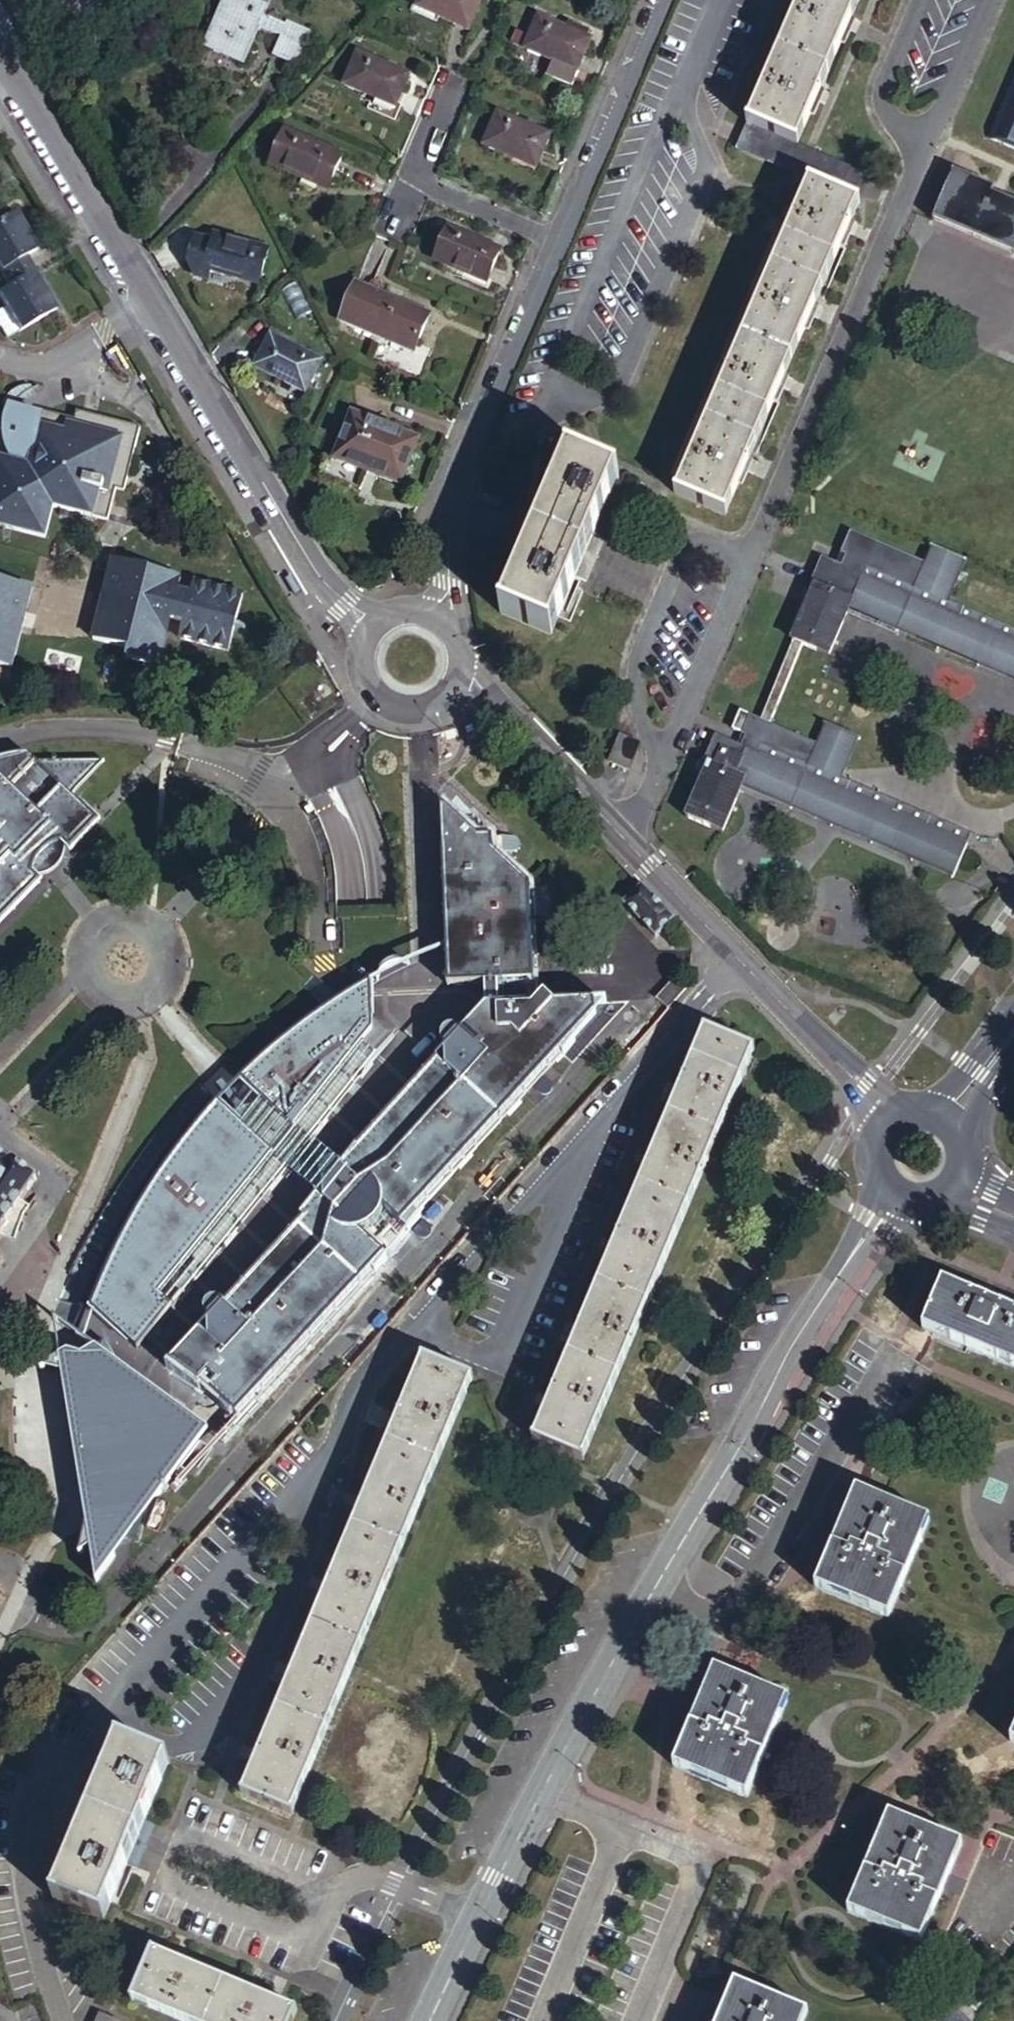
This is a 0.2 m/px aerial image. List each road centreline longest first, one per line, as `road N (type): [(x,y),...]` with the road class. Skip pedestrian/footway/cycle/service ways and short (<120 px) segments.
road 1 (tertiary): [(897,1193),(601,1682),(430,2020)]
road 2 (unclassified): [(368,621),(314,568),(0,56)]
road 3 (unclassified): [(891,1127),(873,1095),(522,730),(458,679)]
road 4 (unclassified): [(443,616),(459,493),(562,239)]
road 5 (unclassified): [(562,239),(664,0)]
road 6 (unclassified): [(368,621),(355,666),(377,701),(421,710),(458,679)]
road 7 (residential): [(562,239),(413,175)]

